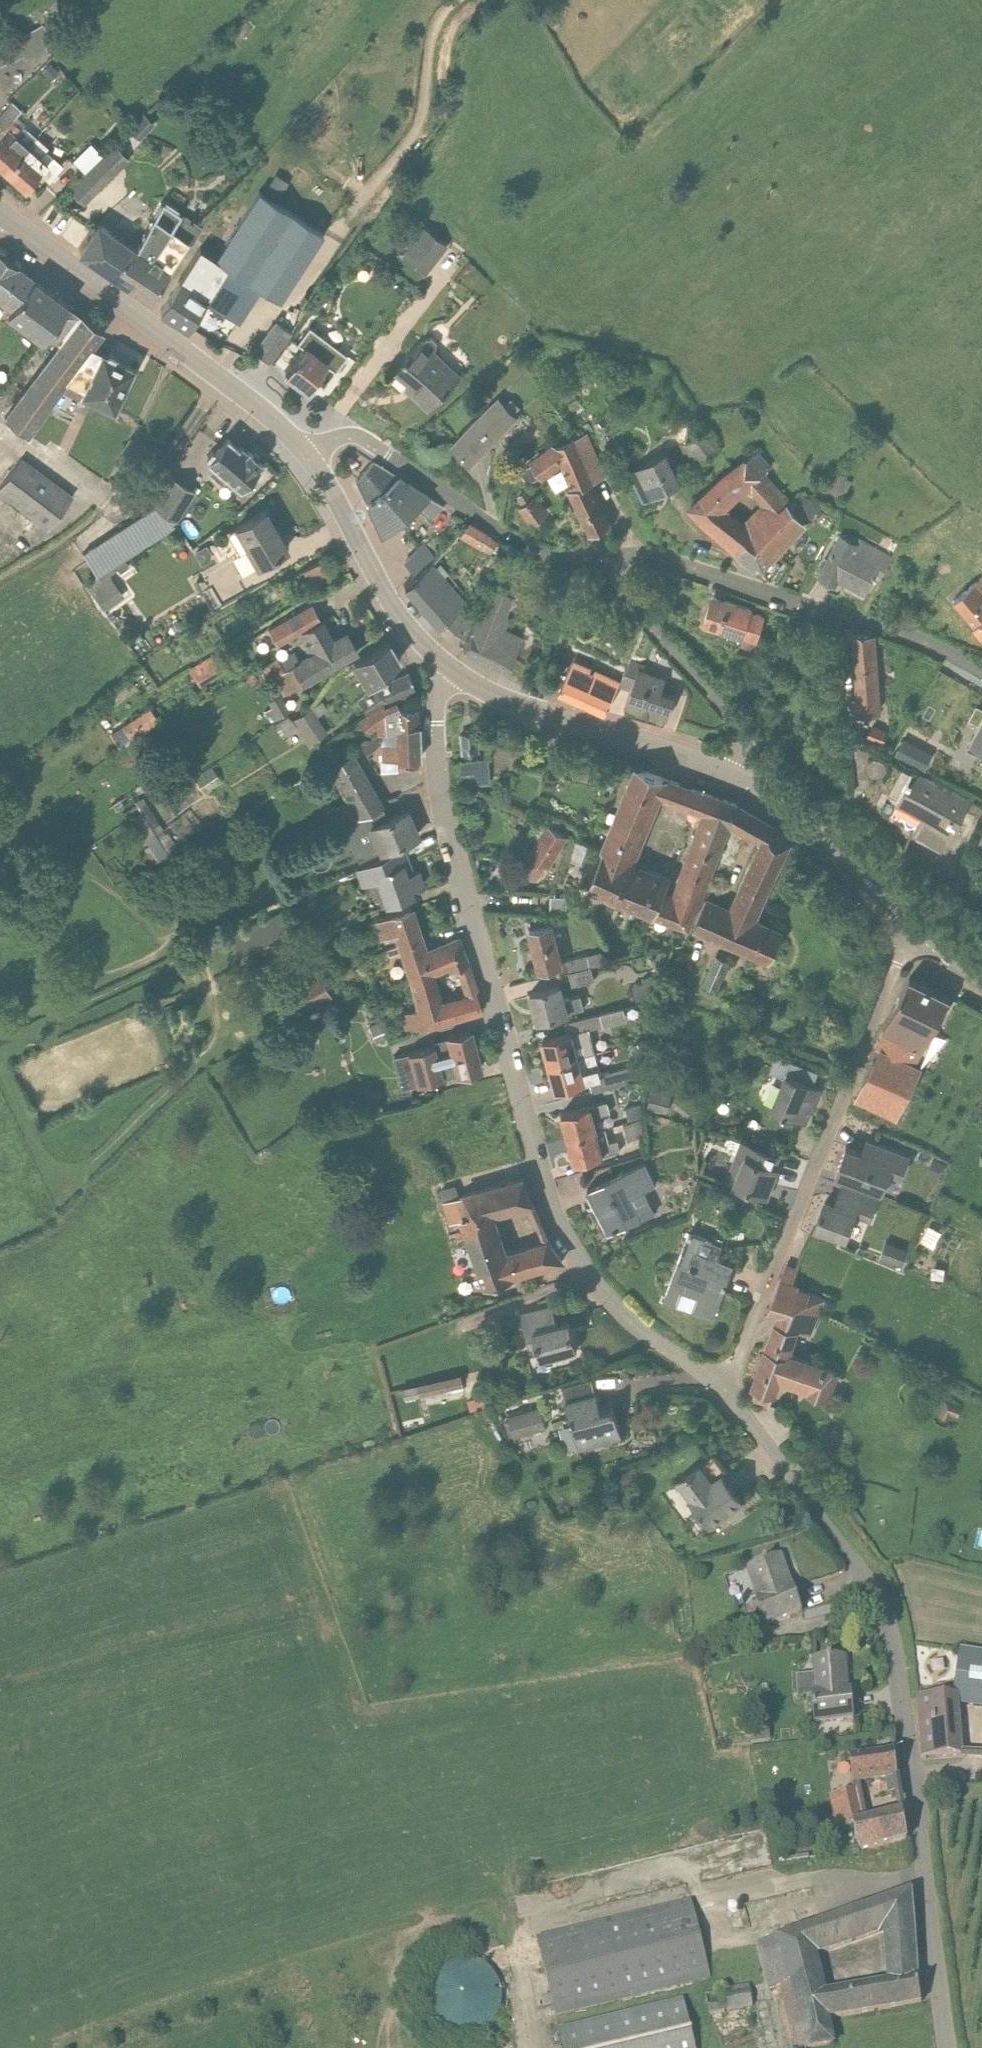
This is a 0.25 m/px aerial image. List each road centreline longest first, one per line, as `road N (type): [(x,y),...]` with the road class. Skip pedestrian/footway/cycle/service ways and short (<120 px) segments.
road 1 (residential): [(725,1393),(616,1309),(551,1210),(439,792),(434,702),(454,672)]
road 2 (residential): [(947,2047),(886,1621),(856,1566),(725,1393)]
road 3 (residential): [(915,921),(725,1393)]
road 4 (residential): [(981,671),(890,627),(656,558),(598,559)]
road 5 (secondary): [(308,455),(242,394),(0,214)]
road 6 (residential): [(598,559),(531,548),(357,436),(334,438),(308,455)]
road 7 (secondary): [(741,778),(515,702),(454,672)]
road 8 (residential): [(741,778),(745,754),(731,715),(598,559)]
road 9 (secondary): [(454,672),(397,612),(308,455)]
road 10 (track): [(354,212),(422,118),(433,33),(456,0)]
road 11 (secondary): [(915,921),(837,843),(741,778)]

